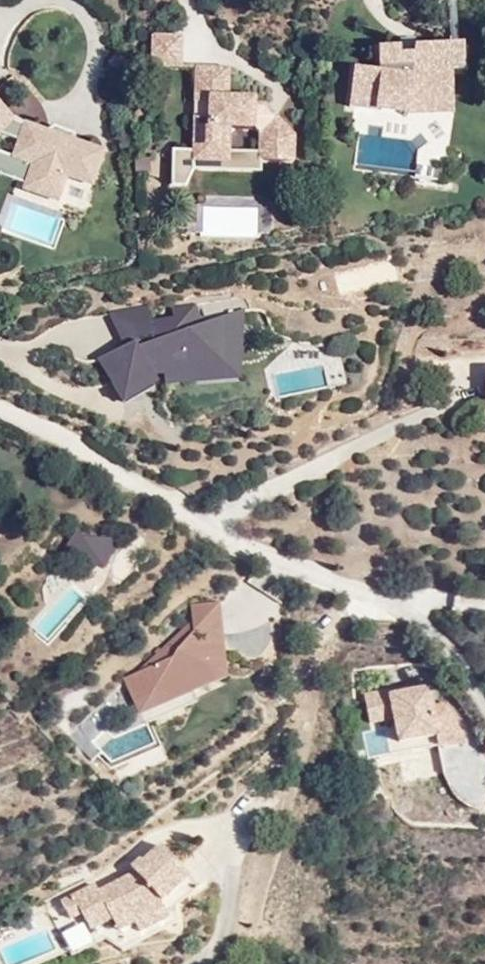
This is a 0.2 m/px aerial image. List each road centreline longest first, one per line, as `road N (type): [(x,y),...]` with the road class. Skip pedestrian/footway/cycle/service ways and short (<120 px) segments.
road 1 (unclassified): [(484,711),(430,630),(370,595),(195,523),(0,403)]

